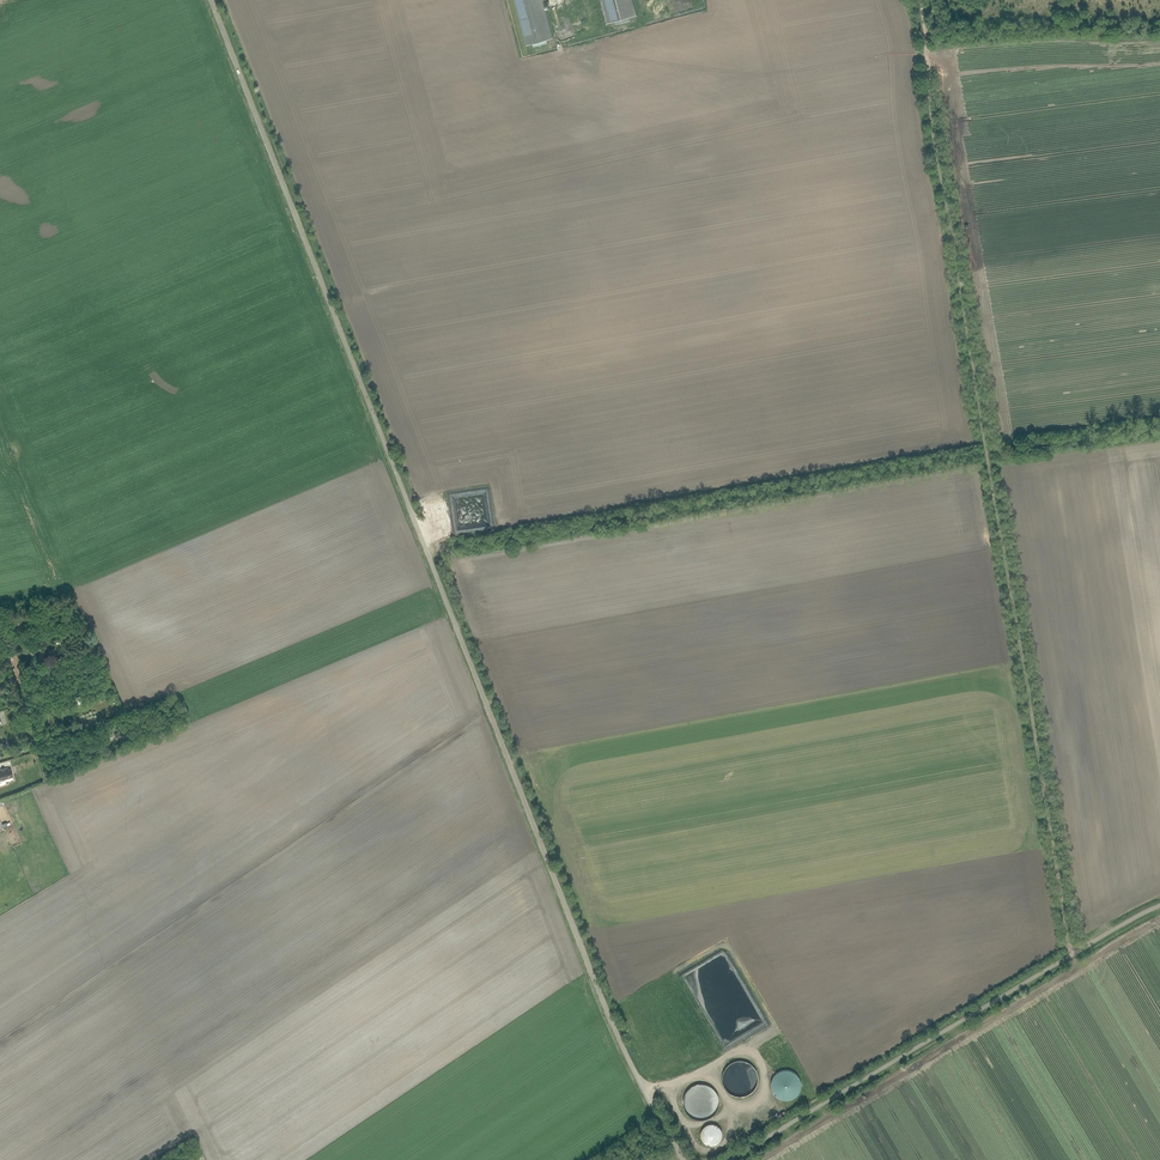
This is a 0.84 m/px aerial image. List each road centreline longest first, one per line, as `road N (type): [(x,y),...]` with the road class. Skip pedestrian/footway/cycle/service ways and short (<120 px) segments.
road 1 (unclassified): [(684,1159),(618,1038),(211,0)]
road 2 (track): [(1074,953),(985,449)]
road 3 (unclassified): [(728,1159),(1159,905)]
road 4 (track): [(985,449),(919,0)]
road 5 (track): [(645,1091),(705,1072),(772,1031),(726,942)]
road 6 (track): [(741,1048),(764,1074),(760,1099),(731,1102),(705,1072)]

